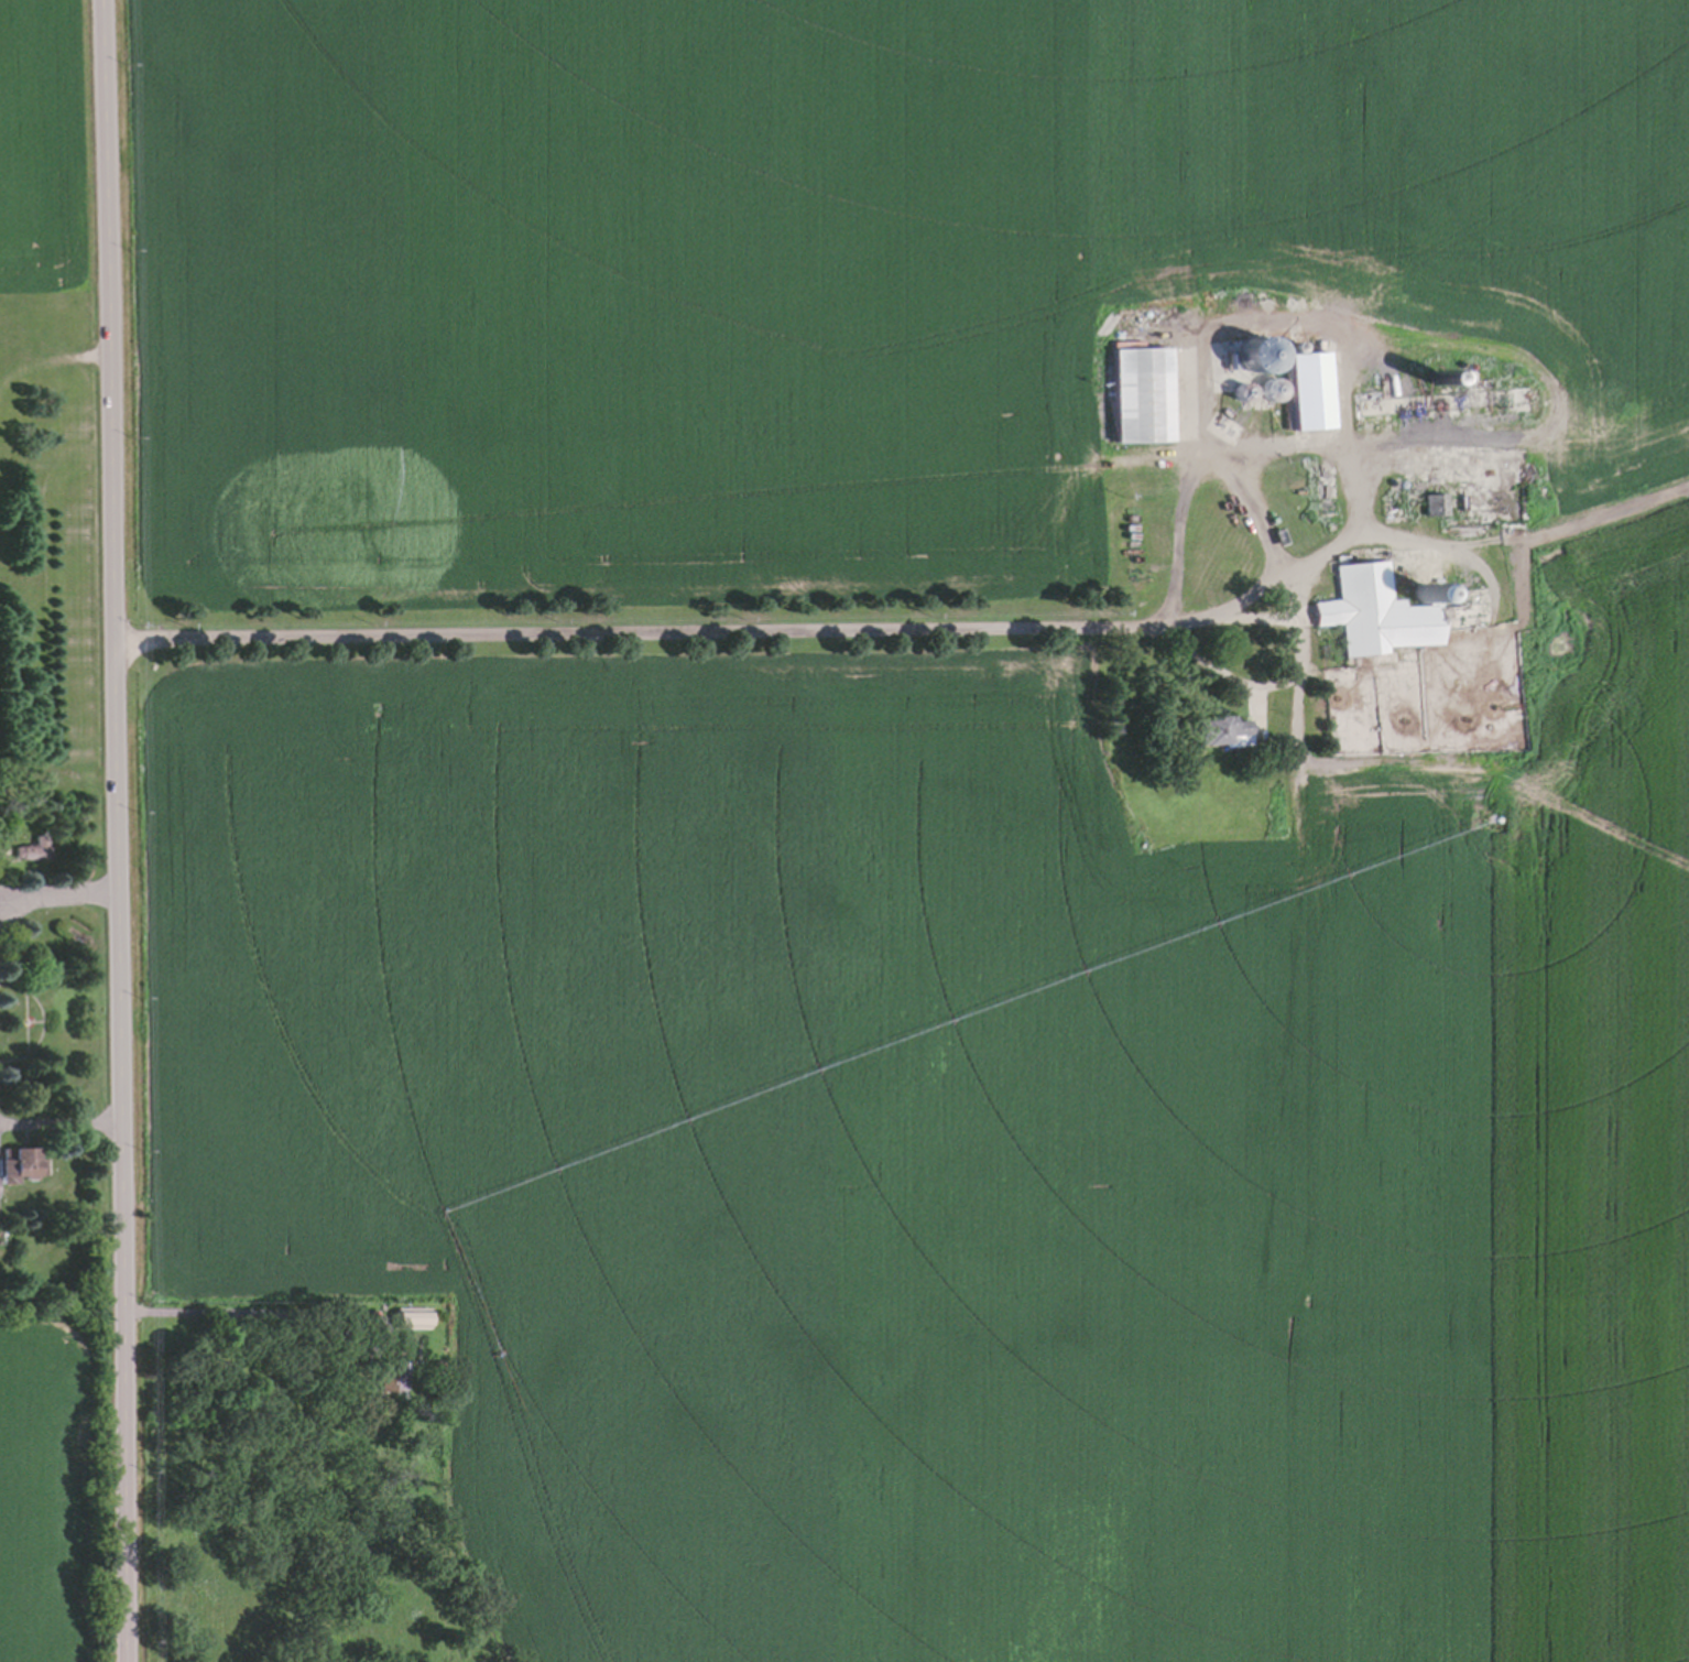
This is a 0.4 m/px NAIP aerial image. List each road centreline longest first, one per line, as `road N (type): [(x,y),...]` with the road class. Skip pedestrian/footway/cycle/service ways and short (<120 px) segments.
road 1 (secondary): [(93,0),(120,1661)]

